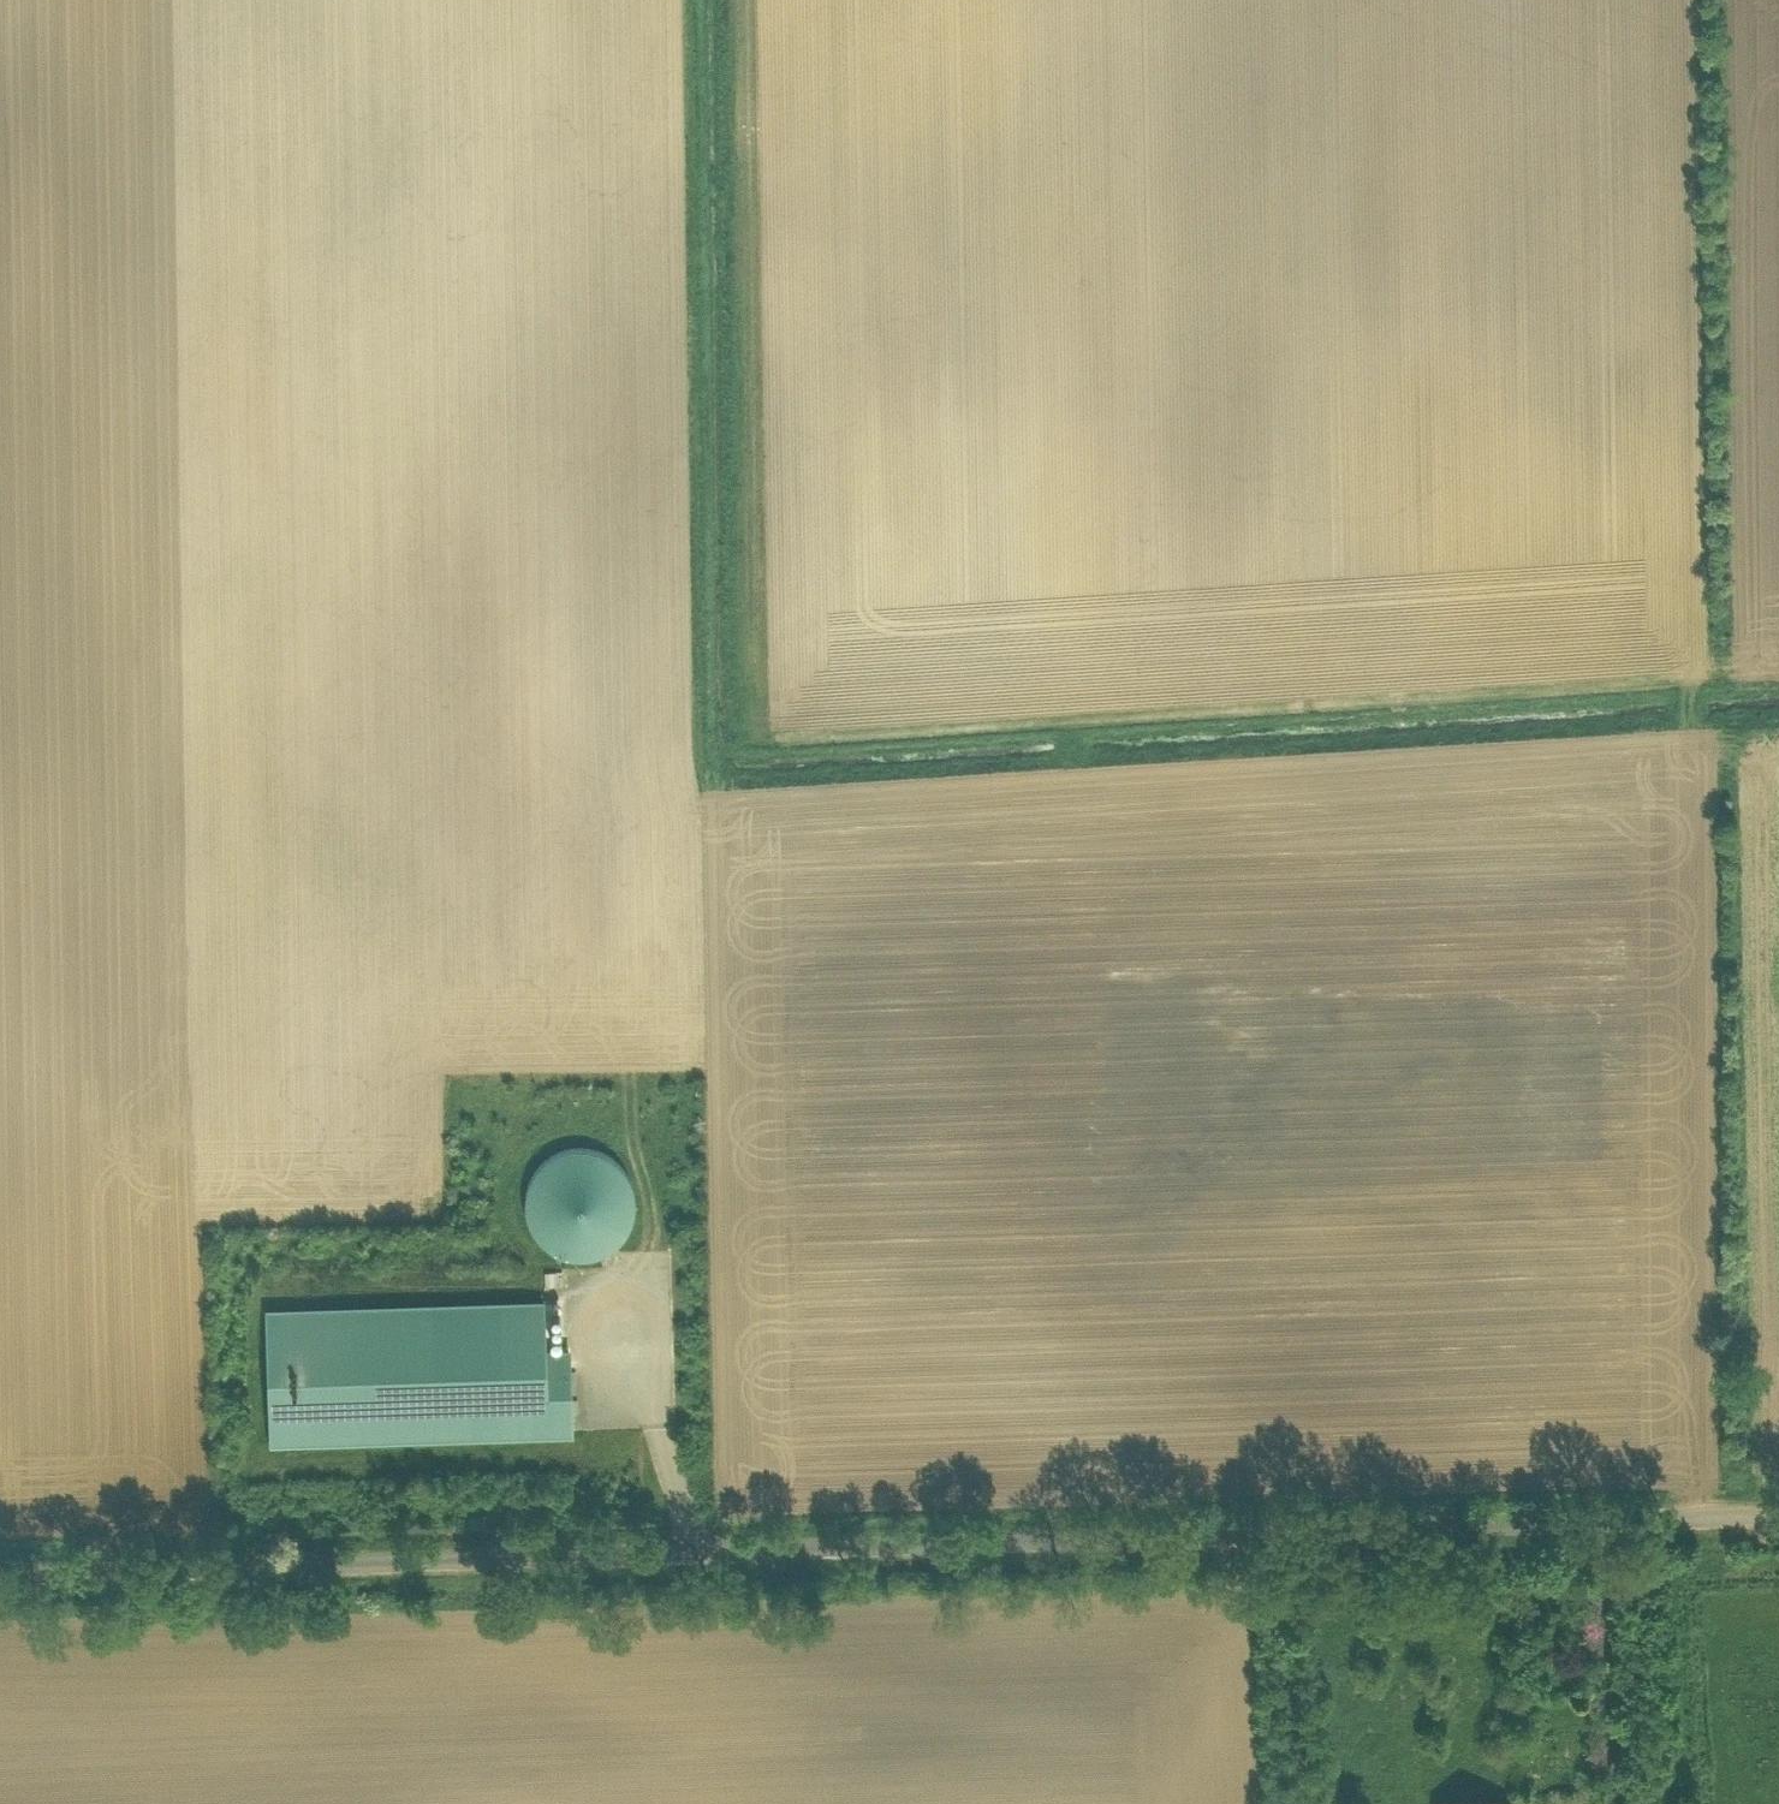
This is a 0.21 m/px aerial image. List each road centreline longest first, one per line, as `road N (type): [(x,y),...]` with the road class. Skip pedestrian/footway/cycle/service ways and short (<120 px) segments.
road 1 (tertiary): [(0,1579),(1778,1516)]

